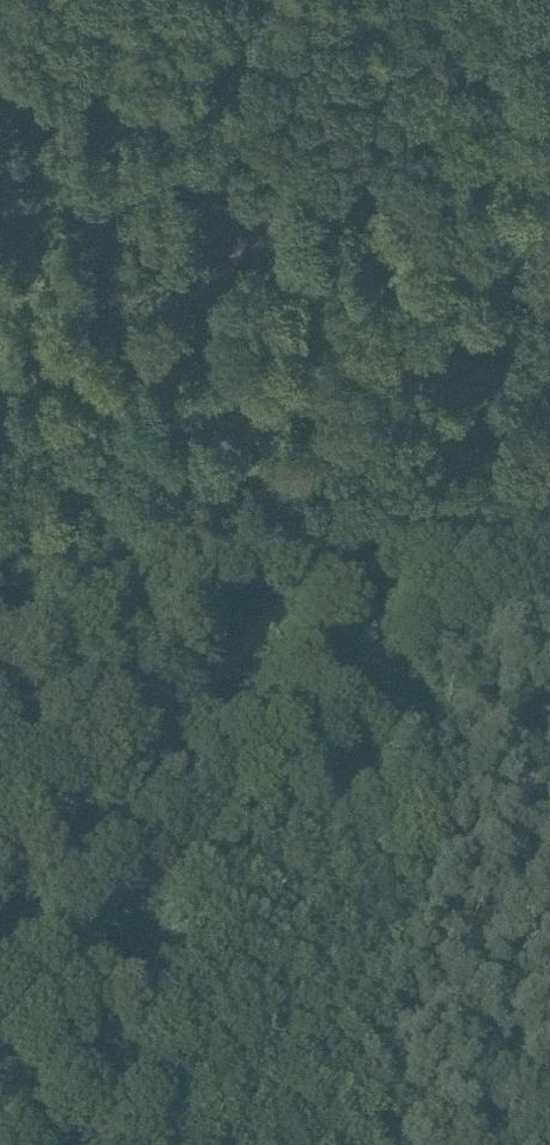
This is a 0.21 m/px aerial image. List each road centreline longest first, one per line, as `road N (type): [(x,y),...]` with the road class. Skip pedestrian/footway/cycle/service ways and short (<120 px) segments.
road 1 (track): [(0,398),(139,314),(464,81),(549,2)]
road 2 (track): [(341,557),(244,649),(0,964)]
road 3 (track): [(446,366),(549,130)]
road 4 (track): [(549,445),(484,488),(341,557)]
road 5 (track): [(341,557),(446,366)]
road 6 (track): [(484,488),(549,682)]

